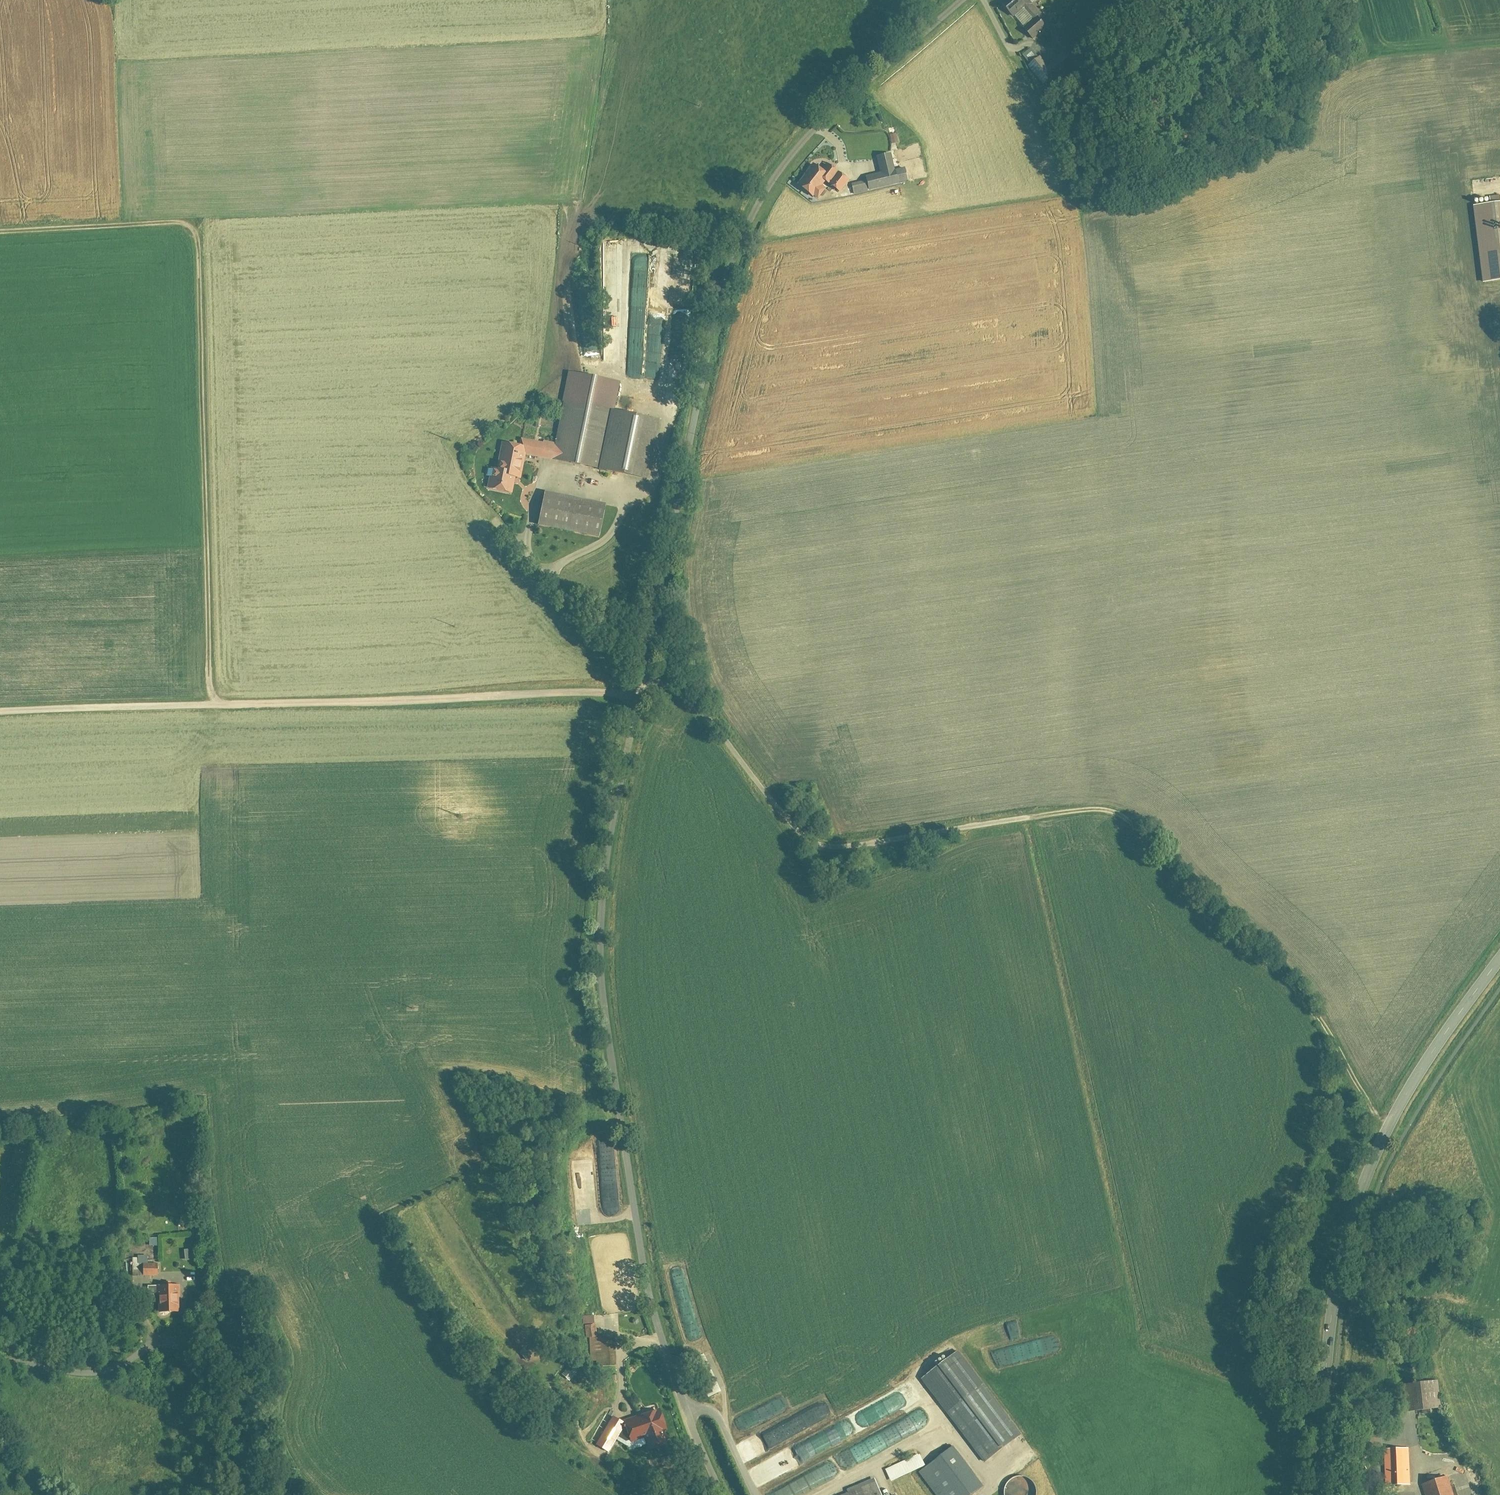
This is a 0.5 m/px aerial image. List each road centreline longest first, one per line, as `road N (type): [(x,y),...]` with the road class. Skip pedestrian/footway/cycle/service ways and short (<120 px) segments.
road 1 (residential): [(727,1494),(688,1414),(644,1259),(604,1000),(612,831),(698,410),(755,213),(807,138),(963,0)]
road 2 (track): [(643,671),(683,692),(784,813),(822,845),(1096,809),(1123,816),(1230,931),(1312,1001),(1356,1086),(1402,1143)]
road 3 (track): [(0,235),(191,227),(212,703)]
road 4 (track): [(639,691),(0,711)]
road 5 (tertiary): [(1321,1494),(1332,1316),(1367,1179),(1421,1071),(1499,961)]
road 6 (track): [(647,649),(590,627),(531,556),(530,518),(543,471),(603,482),(631,497),(605,542)]
road 7 (residential): [(0,1361),(85,1375),(115,1369),(157,1343),(192,1349),(204,1357),(275,1494)]

